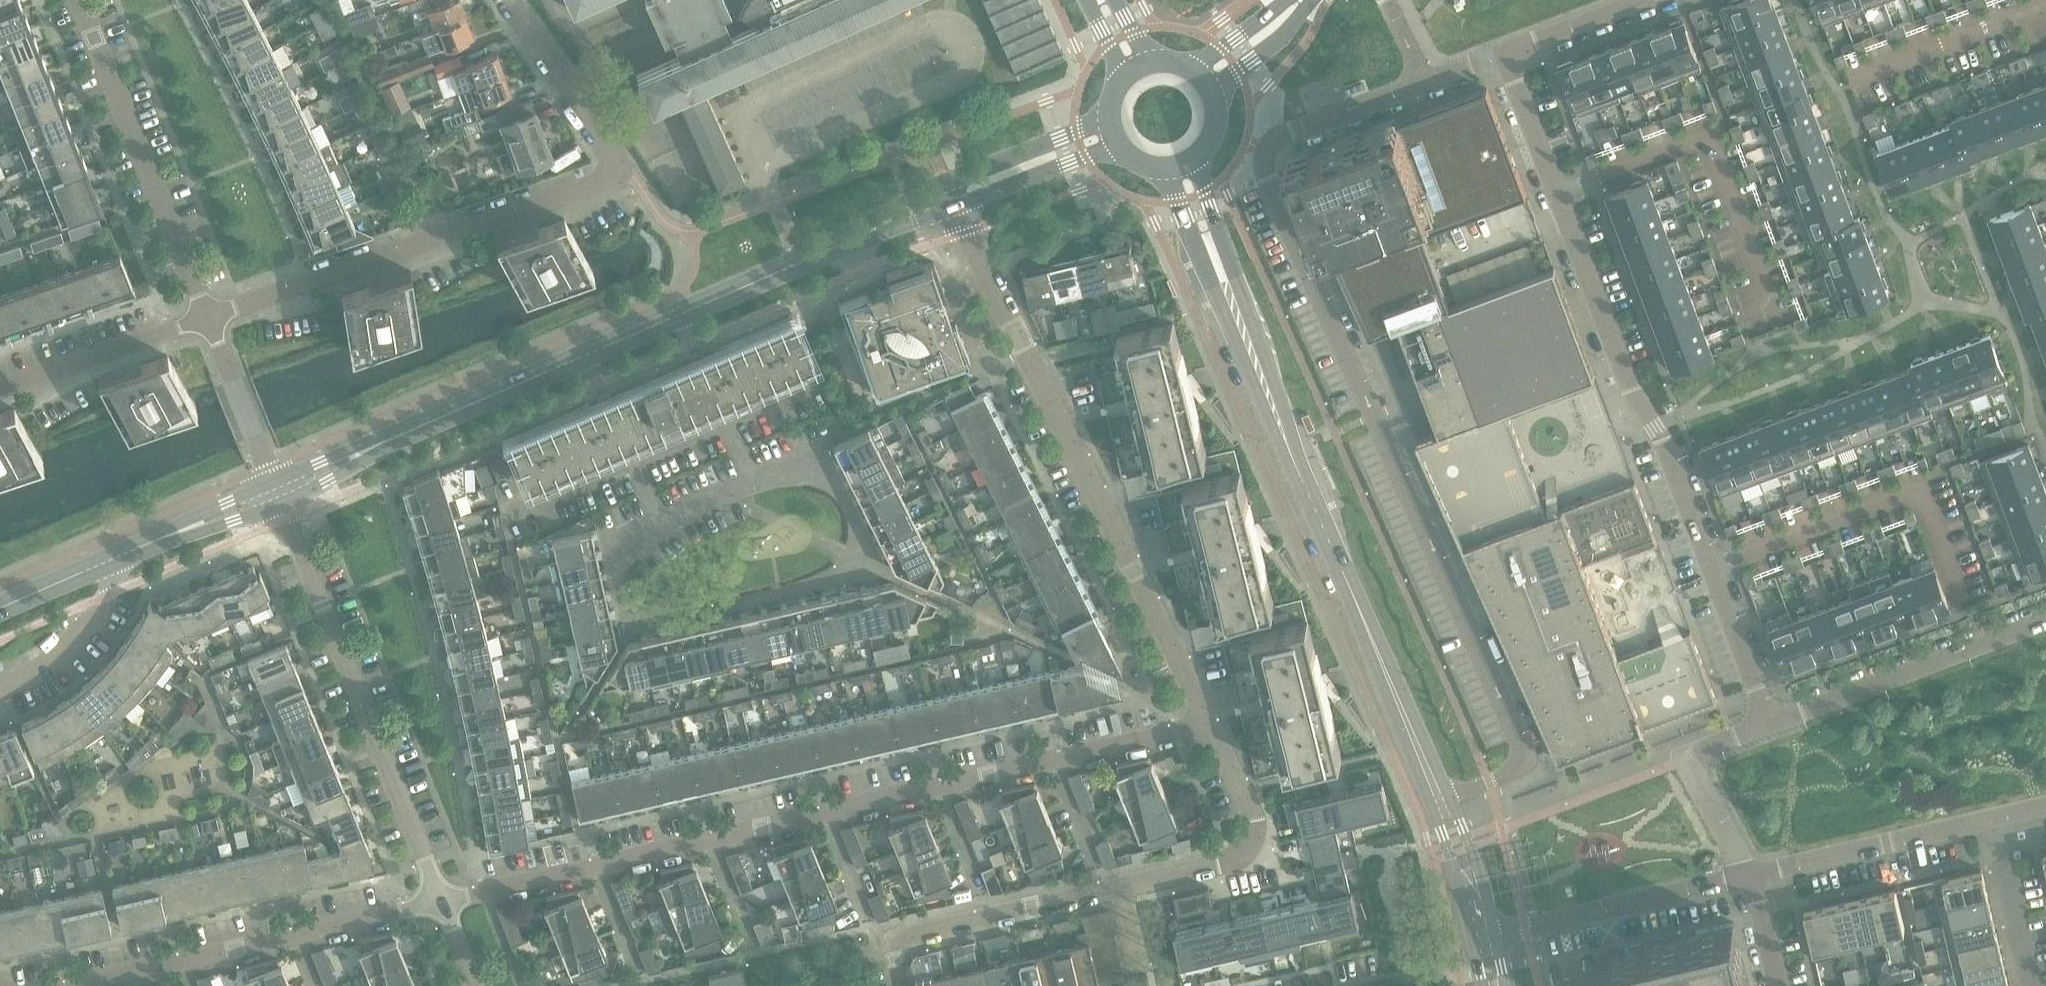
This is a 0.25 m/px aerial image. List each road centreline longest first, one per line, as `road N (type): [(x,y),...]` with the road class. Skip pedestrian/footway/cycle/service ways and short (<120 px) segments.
road 1 (residential): [(1427,80),(1291,132),(1265,152),(1261,168),(1516,736),(1524,763),(1451,797)]
road 2 (residential): [(444,900),(1208,724)]
road 3 (residential): [(1504,52),(1770,721)]
road 4 (residential): [(210,318),(625,173),(513,0)]
road 5 (residential): [(1208,724),(967,233)]
road 6 (residential): [(894,985),(891,955),(915,932),(1221,865),(1245,847),(1250,816),(1208,724)]
road 7 (residential): [(658,526),(622,551),(615,570),(621,601),(641,625),(836,582),(862,546),(836,486),(814,471),(756,481)]
road 8 (residential): [(444,900),(289,520)]
road 9 (residential): [(71,985),(444,900)]
road 10 (residential): [(210,318),(80,0)]
road 11 (tertiary): [(279,493),(587,356)]
road 12 (tertiary): [(0,610),(279,493)]
road 13 (residential): [(1770,721),(2045,618)]
road 14 (residential): [(1487,940),(1748,879)]
road 15 (residential): [(1748,879),(1994,818)]
road 16 (residential): [(0,393),(210,318)]
road 17 (tertiary): [(1451,797),(1358,608)]
road 18 (tertiary): [(1358,608),(1430,804)]
road 19 (tertiary): [(1219,268),(1289,450)]
road 20 (residential): [(587,356),(658,526)]
road 21 (tertiary): [(1110,119),(945,184)]
road 22 (tertiary): [(956,208),(1119,146)]
road 23 (tertiary): [(1358,608),(1289,450)]
road 24 (residential): [(2031,985),(1994,818)]
road 25 (tertiary): [(800,264),(956,208)]
road 26 (tertiary): [(945,184),(800,264)]
road 27 (residential): [(269,468),(210,318)]
road 28 (residential): [(1504,52),(1646,0)]
road 29 (unclassified): [(1748,879),(1693,750)]
road 30 (residential): [(1214,93),(1291,28),(1307,0)]
road 31 (tertiary): [(684,314),(800,264)]
road 32 (residential): [(1295,0),(1194,70)]

